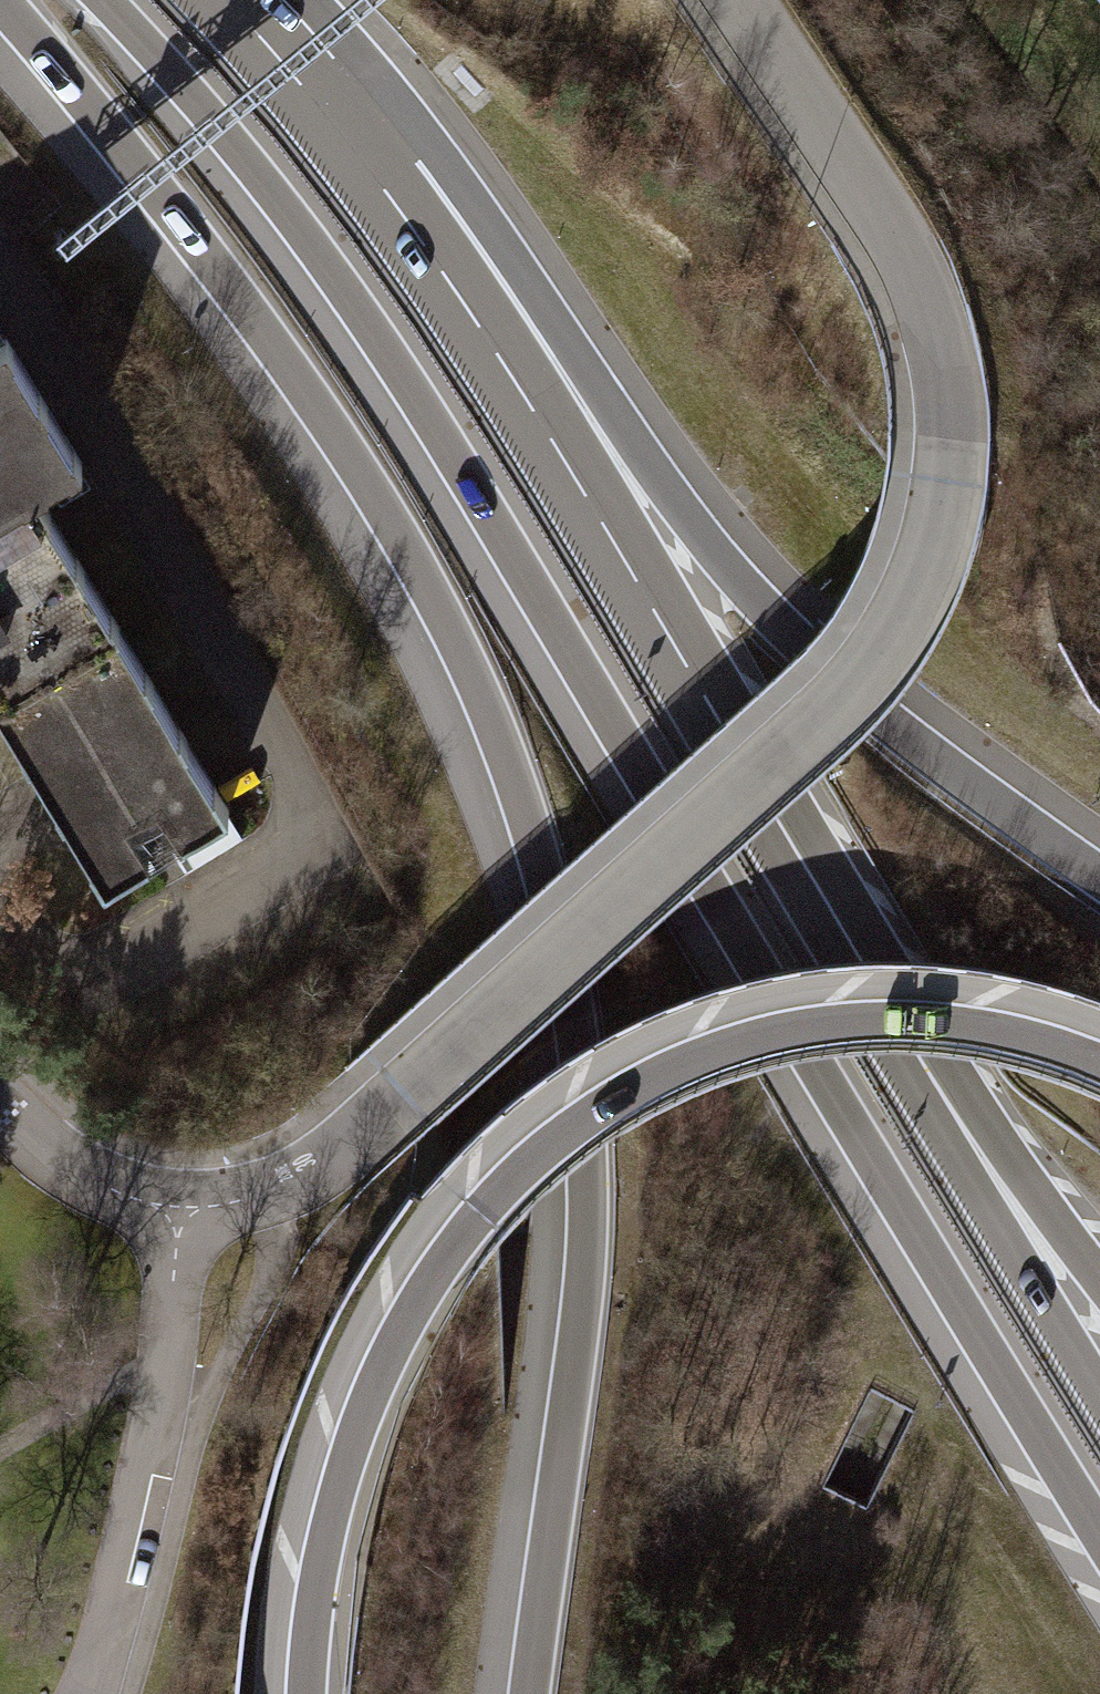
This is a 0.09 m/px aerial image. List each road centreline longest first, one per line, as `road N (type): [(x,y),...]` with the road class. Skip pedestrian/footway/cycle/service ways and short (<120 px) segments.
road 1 (motorway): [(0,0),(243,305),(358,469),(453,637),(531,827),(571,999),(589,1192),(578,1345),(531,1693)]
road 2 (motorway): [(104,0),(265,183),(376,336),(1099,1533)]
road 3 (residential): [(742,0),(896,233),(932,317),(950,440),(929,556),(891,638),(842,698),(405,1096)]
road 4 (motorway): [(1099,1061),(999,1029),(827,1024),(683,1065),(556,1141),(480,1213),(448,1255),(373,1390),(325,1543),(306,1693)]
road 5 (motorway): [(960,1123),(504,366),(398,171)]
road 6 (motorway): [(1099,876),(892,724),(763,604),(675,502),(561,330),(398,171)]
road 7 (residential): [(94,1693),(135,1570),(185,1209)]
road 8 (motorway): [(1099,1372),(960,1123)]
road 9 (residential): [(185,1209),(226,1207),(294,1184),(405,1096)]
road 10 (motorway): [(398,171),(234,0)]
road 11 (motorway): [(1099,1289),(960,1123)]
road 12 (residential): [(185,1209),(143,1199),(63,1161),(0,1105)]

